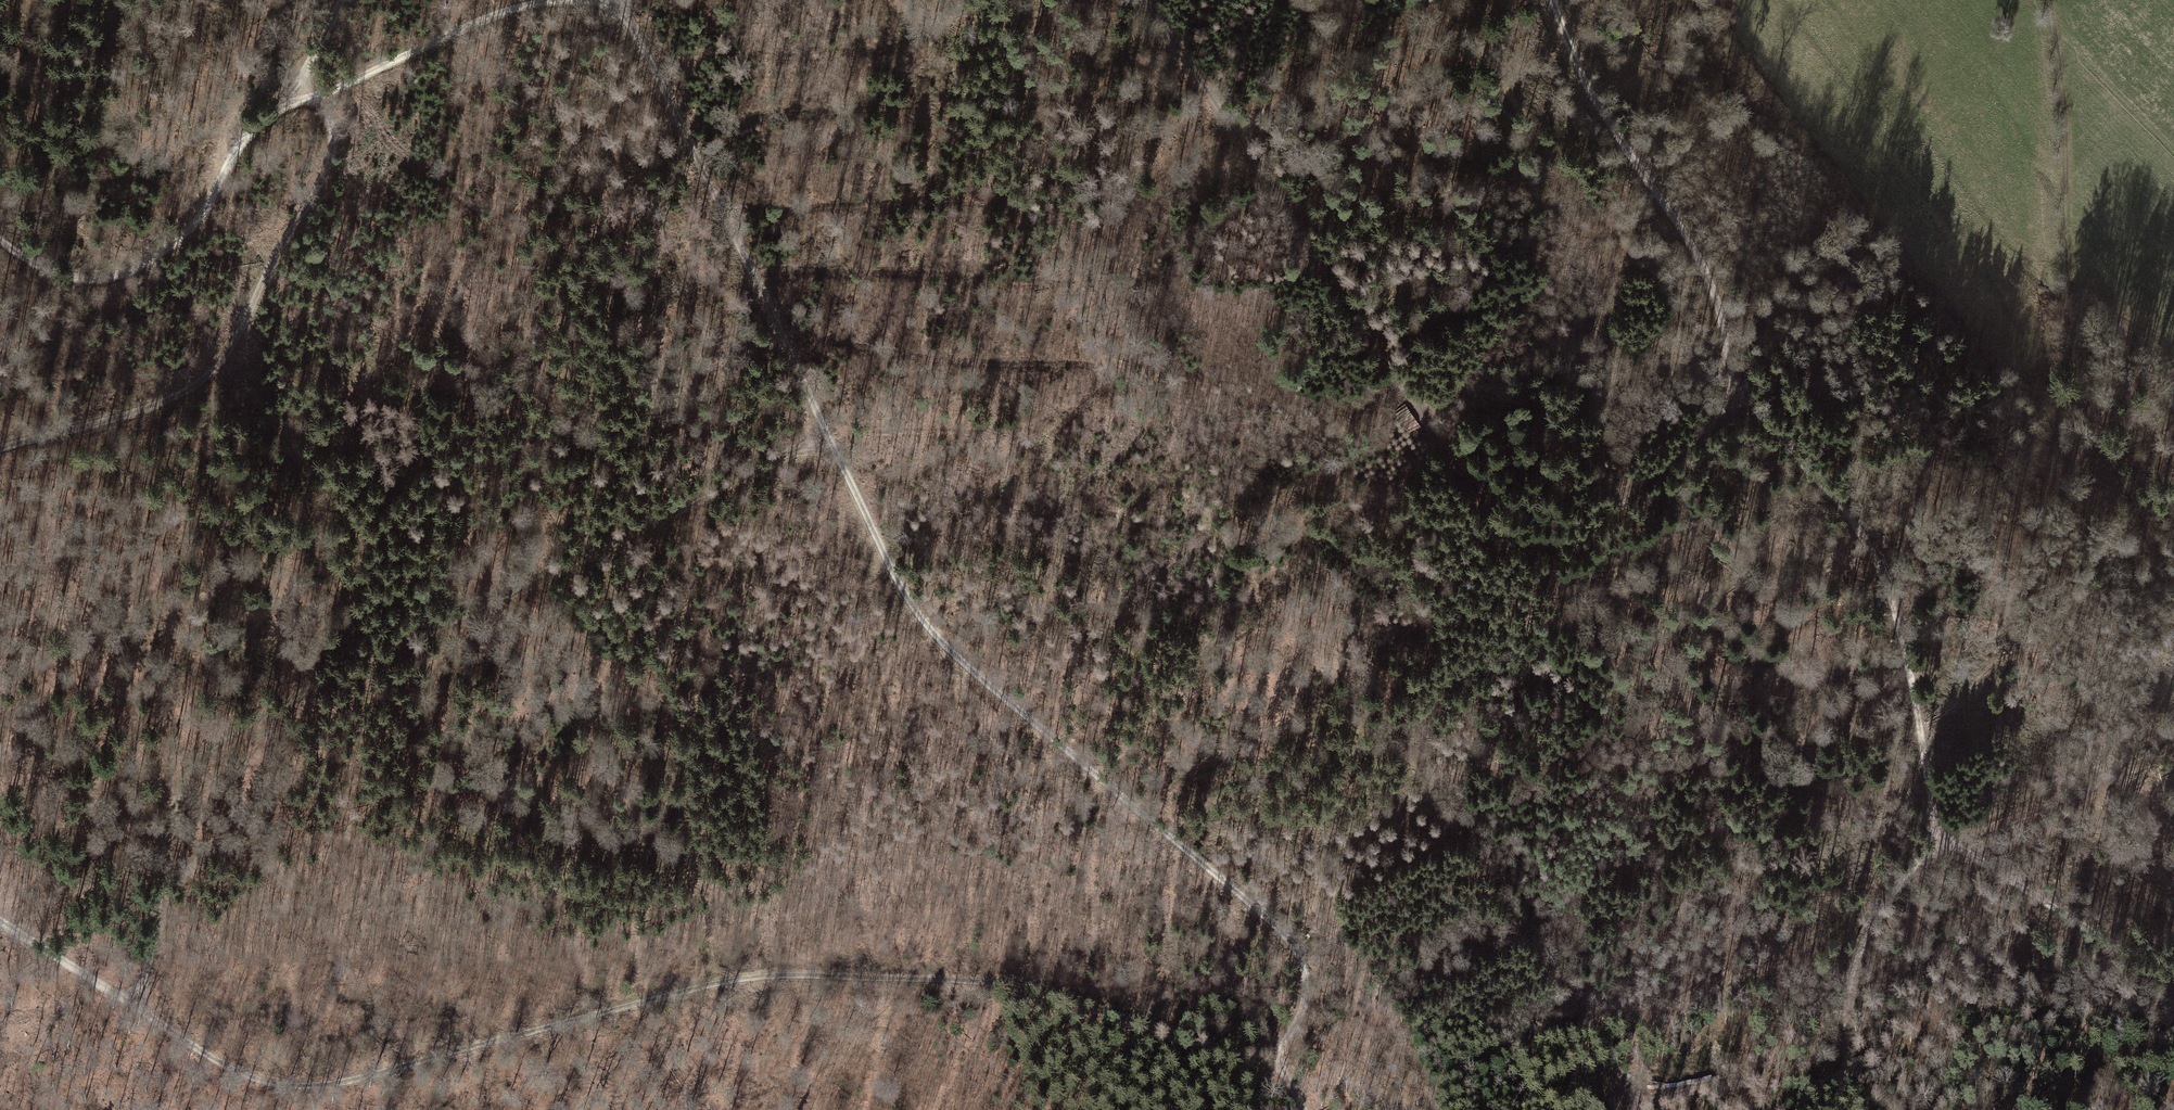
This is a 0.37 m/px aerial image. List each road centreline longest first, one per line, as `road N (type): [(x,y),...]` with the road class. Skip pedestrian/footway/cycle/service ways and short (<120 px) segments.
road 1 (track): [(616,0),(702,162),(898,586),(962,662),(1271,918),(1293,950),(1307,997),(1294,1029),(1272,1049),(1301,1109)]
road 2 (track): [(0,919),(232,1069),(281,1084),(338,1083),(775,974),(1020,986),(1227,1048),(1272,1049)]
road 3 (track): [(824,435),(223,737),(191,774),(170,822),(138,1011)]
road 4 (track): [(1731,374),(1722,410),(1620,501),(1561,539),(1522,533),(1410,407),(1357,313),(1149,0)]
road 5 (track): [(0,238),(76,279),(132,270),(184,233),(235,152),(287,104),(315,101),(395,58),(536,2),(567,0)]
road 6 (track): [(315,101),(332,128),(329,164),(214,367),(156,403),(0,448)]
road 7 (track): [(1941,846),(1910,675),(1869,546),(1731,374)]
road 8 (track): [(1631,1109),(1721,1084),(1845,1082),(1850,972),(1918,858),(1941,846)]
road 9 (track): [(1731,374),(1699,255),(1594,100),(1552,0)]
road 10 (track): [(2070,289),(2062,71),(2050,0)]
road 11 (track): [(1941,846),(1968,852),(2173,967)]
road 12 (track): [(2173,356),(2070,289)]

